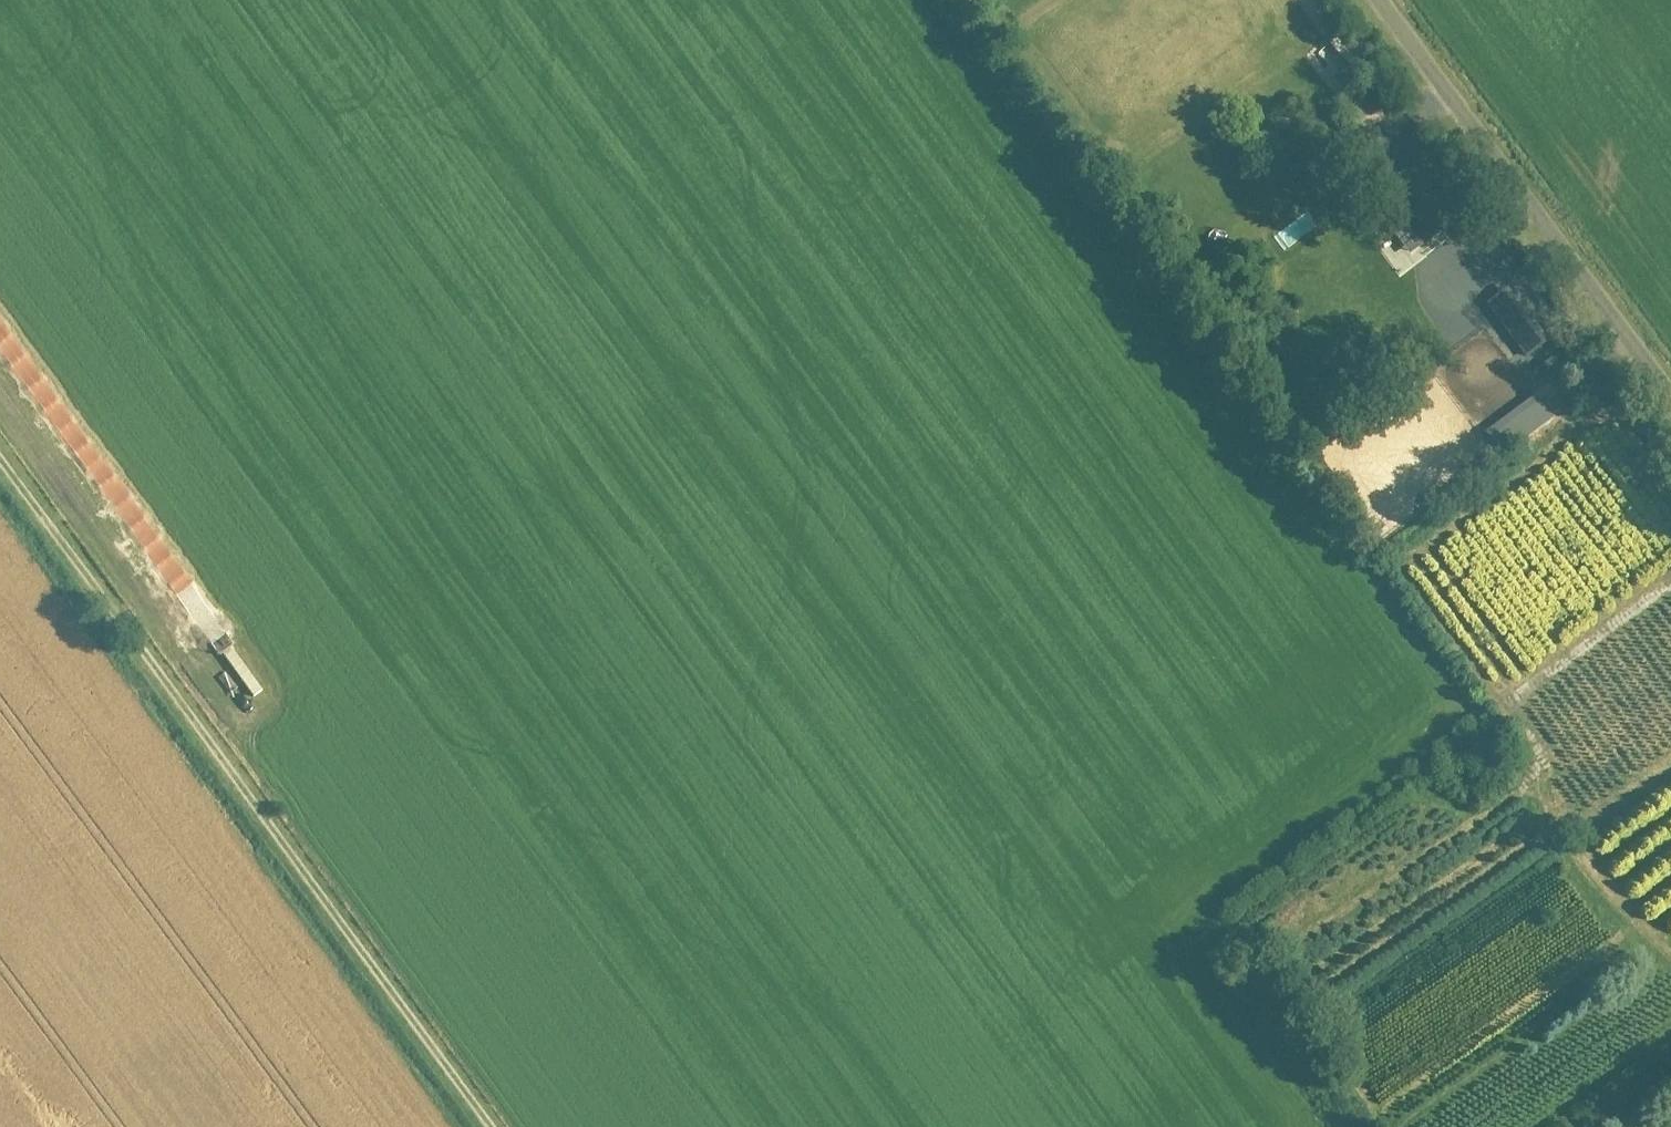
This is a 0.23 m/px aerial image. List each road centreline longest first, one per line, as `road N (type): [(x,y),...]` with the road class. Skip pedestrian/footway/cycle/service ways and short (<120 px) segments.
road 1 (unclassified): [(1670,402),(1371,0)]

